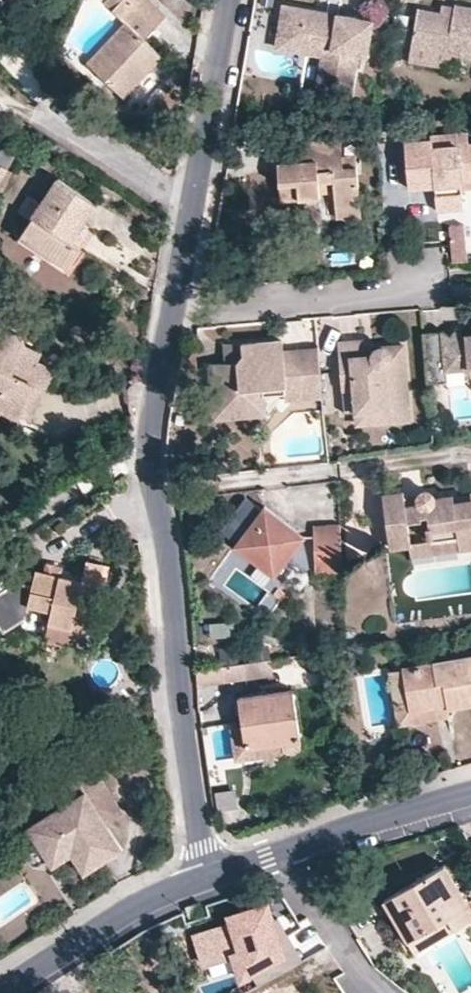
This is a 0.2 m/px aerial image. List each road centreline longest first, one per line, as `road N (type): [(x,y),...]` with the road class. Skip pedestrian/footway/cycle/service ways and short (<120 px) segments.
road 1 (residential): [(206,878),(169,571),(147,476),(178,300)]
road 2 (residential): [(178,300),(227,0)]
road 3 (residential): [(178,300),(388,290),(420,277)]
road 4 (residential): [(0,992),(116,913),(206,878)]
road 5 (residential): [(287,850),(470,799)]
road 6 (residential): [(287,850),(350,959),(383,992)]

